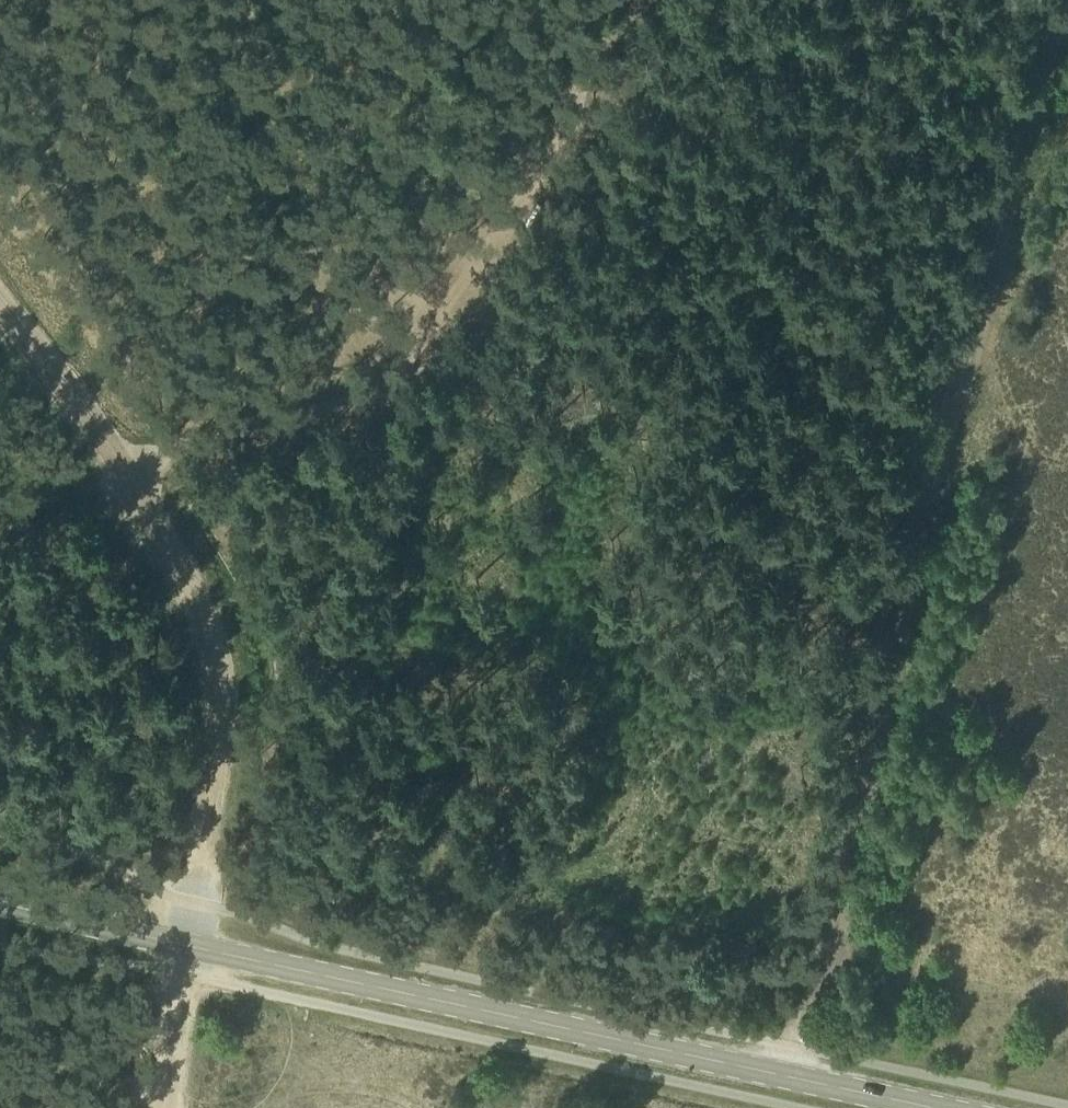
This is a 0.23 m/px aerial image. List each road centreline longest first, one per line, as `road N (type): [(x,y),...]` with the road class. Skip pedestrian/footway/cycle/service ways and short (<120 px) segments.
road 1 (track): [(797,1078),(1067,10)]
road 2 (secondary): [(936,1107),(0,910)]
road 3 (track): [(0,581),(109,491),(161,462),(291,423),(391,378),(498,262),(576,155),(635,0)]
road 4 (track): [(162,1107),(211,719),(178,601),(0,318)]

